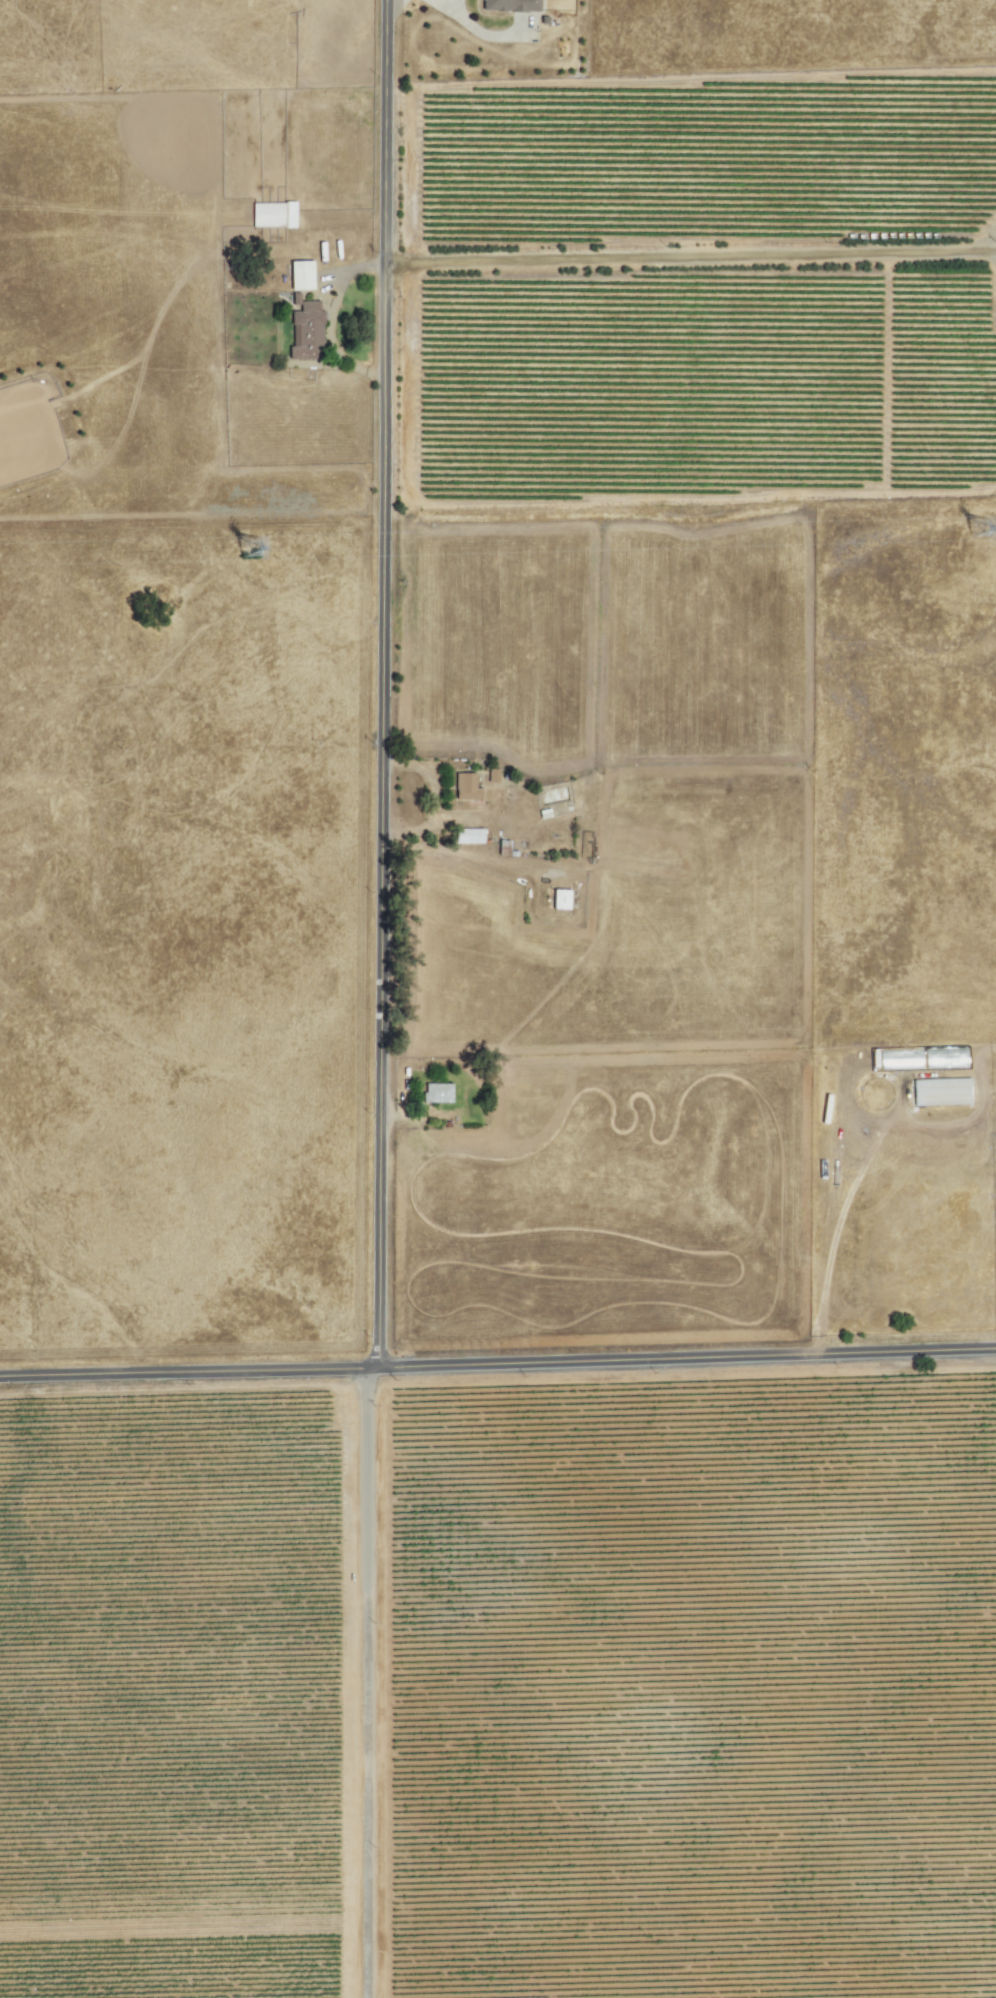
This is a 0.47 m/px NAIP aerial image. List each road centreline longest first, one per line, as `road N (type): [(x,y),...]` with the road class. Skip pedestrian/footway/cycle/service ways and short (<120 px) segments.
road 1 (residential): [(383,1368),(390,0)]
road 2 (residential): [(0,1377),(995,1350)]

